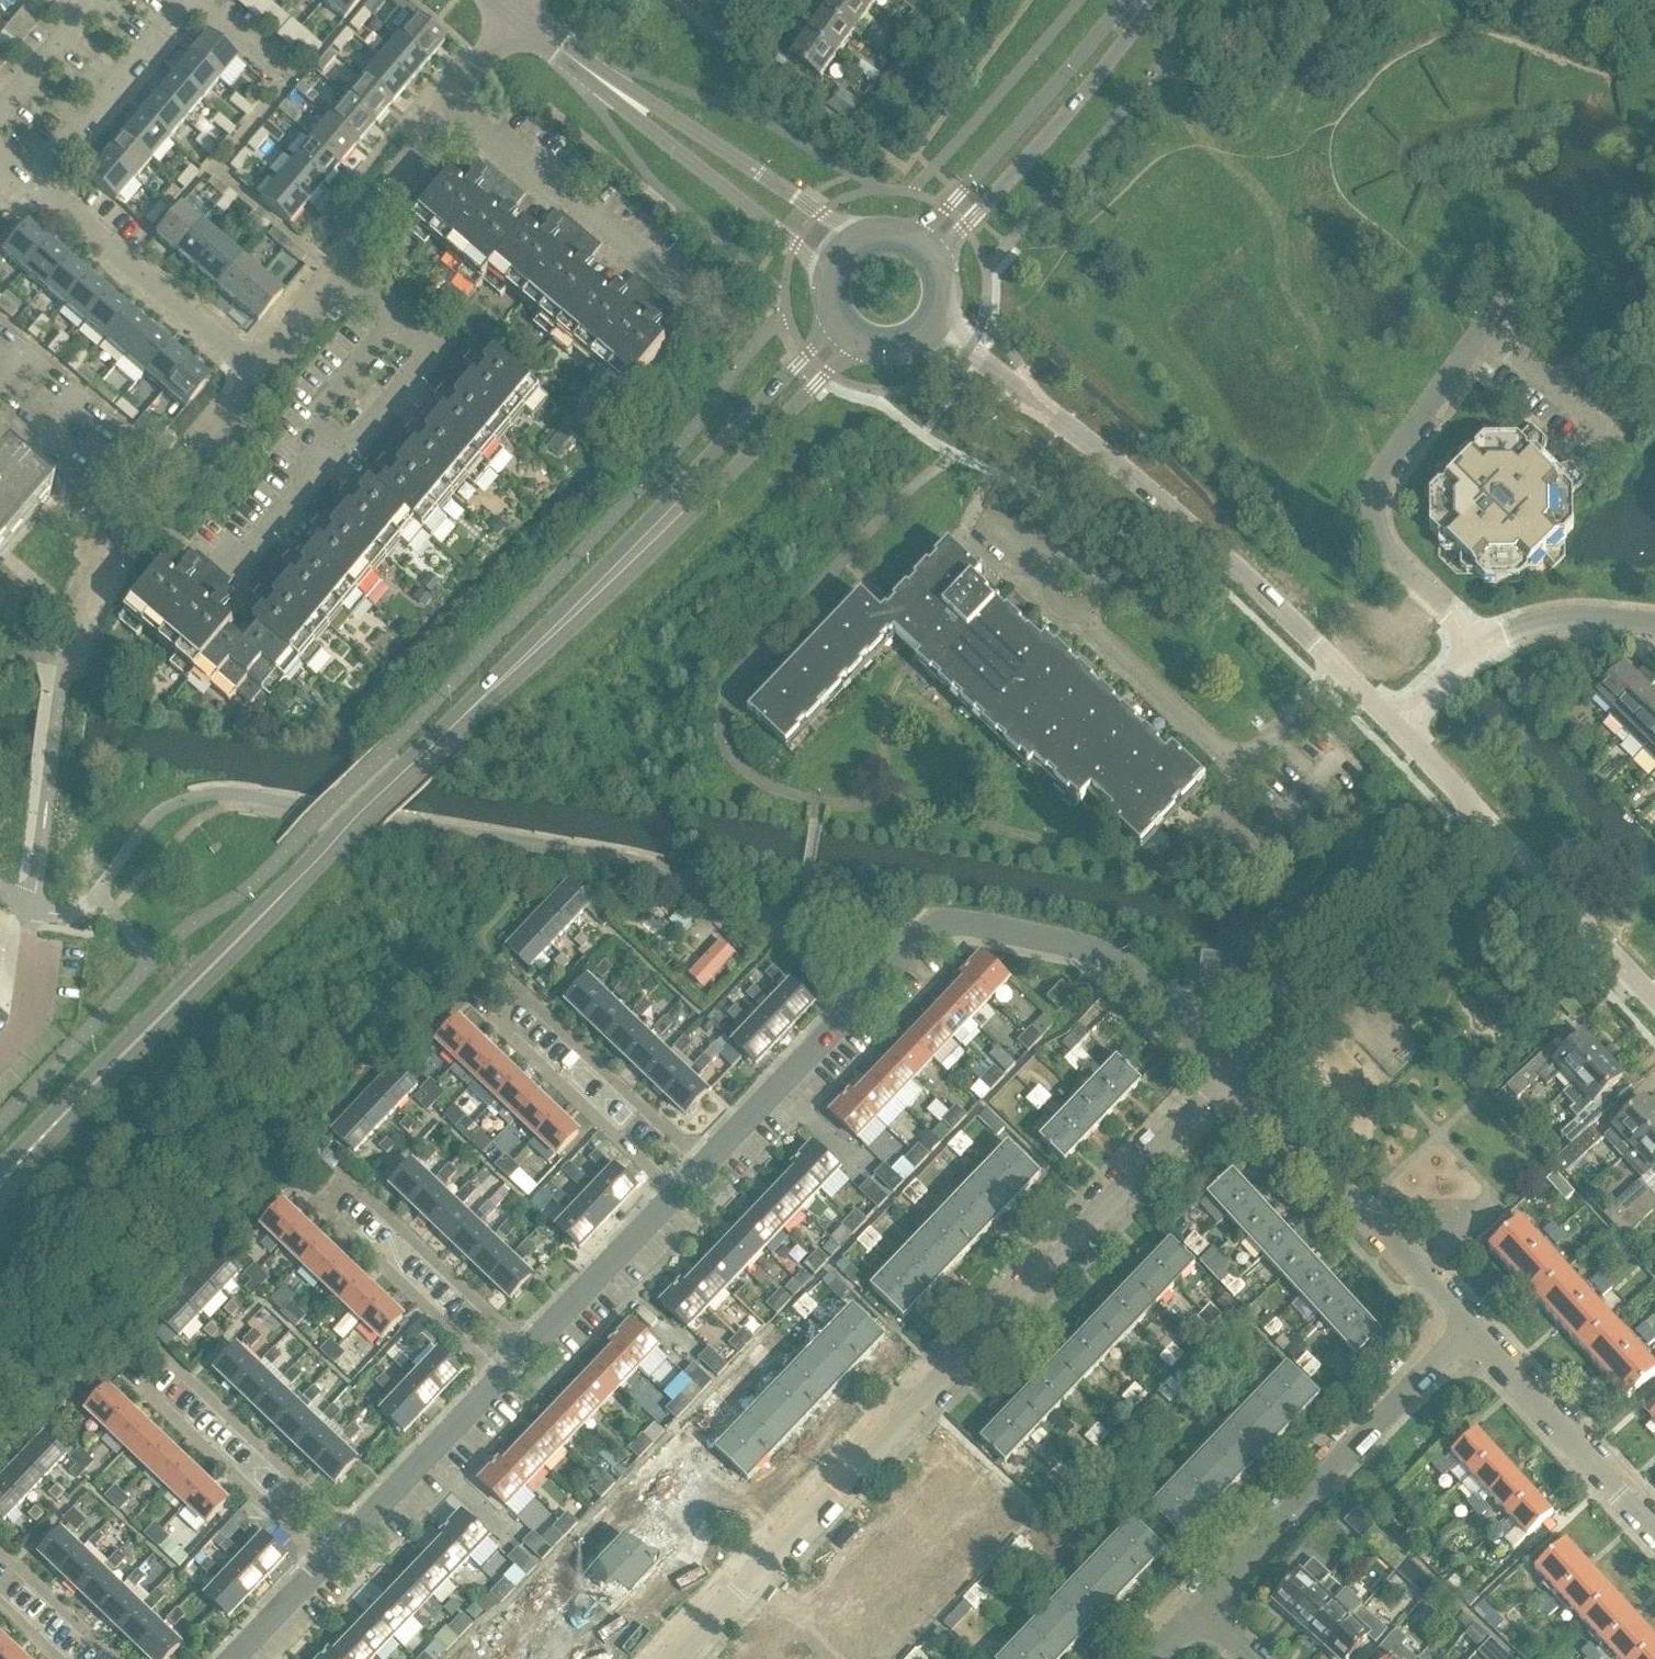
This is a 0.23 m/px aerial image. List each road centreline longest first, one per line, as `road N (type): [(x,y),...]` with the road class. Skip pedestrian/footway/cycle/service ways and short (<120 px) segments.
road 1 (residential): [(233,1658),(930,926),(949,921),(1094,949),(1124,967),(1235,1072)]
road 2 (tertiary): [(0,1187),(94,1082),(844,337)]
road 3 (residential): [(673,1658),(1235,1072)]
road 4 (residential): [(1396,724),(1225,555),(939,329)]
road 5 (residential): [(835,253),(516,10)]
road 6 (residential): [(1477,644),(1393,557),(1376,498),(1391,461),(1491,333)]
road 7 (residential): [(1199,1606),(1468,1332)]
road 8 (residential): [(1235,1072),(1483,817)]
road 9 (residential): [(1468,1332),(1235,1072)]
road 10 (residential): [(75,654),(93,595),(125,542),(268,378)]
road 11 (residential): [(268,378),(450,109)]
road 12 (tertiary): [(936,247),(1146,0)]
road 13 (residential): [(699,297),(450,109)]
road 14 (residential): [(27,185),(268,378)]
road 15 (residential): [(1654,1532),(1468,1332)]
road 16 (residential): [(1654,1006),(1483,817)]
road 17 (residential): [(27,185),(191,0)]
road 18 (residential): [(1477,644),(1562,620),(1654,624)]
road 19 (residential): [(95,0),(0,107)]
road 20 (residential): [(28,931),(30,1016),(0,1050)]
road 21 (residential): [(1483,817),(1396,724)]

